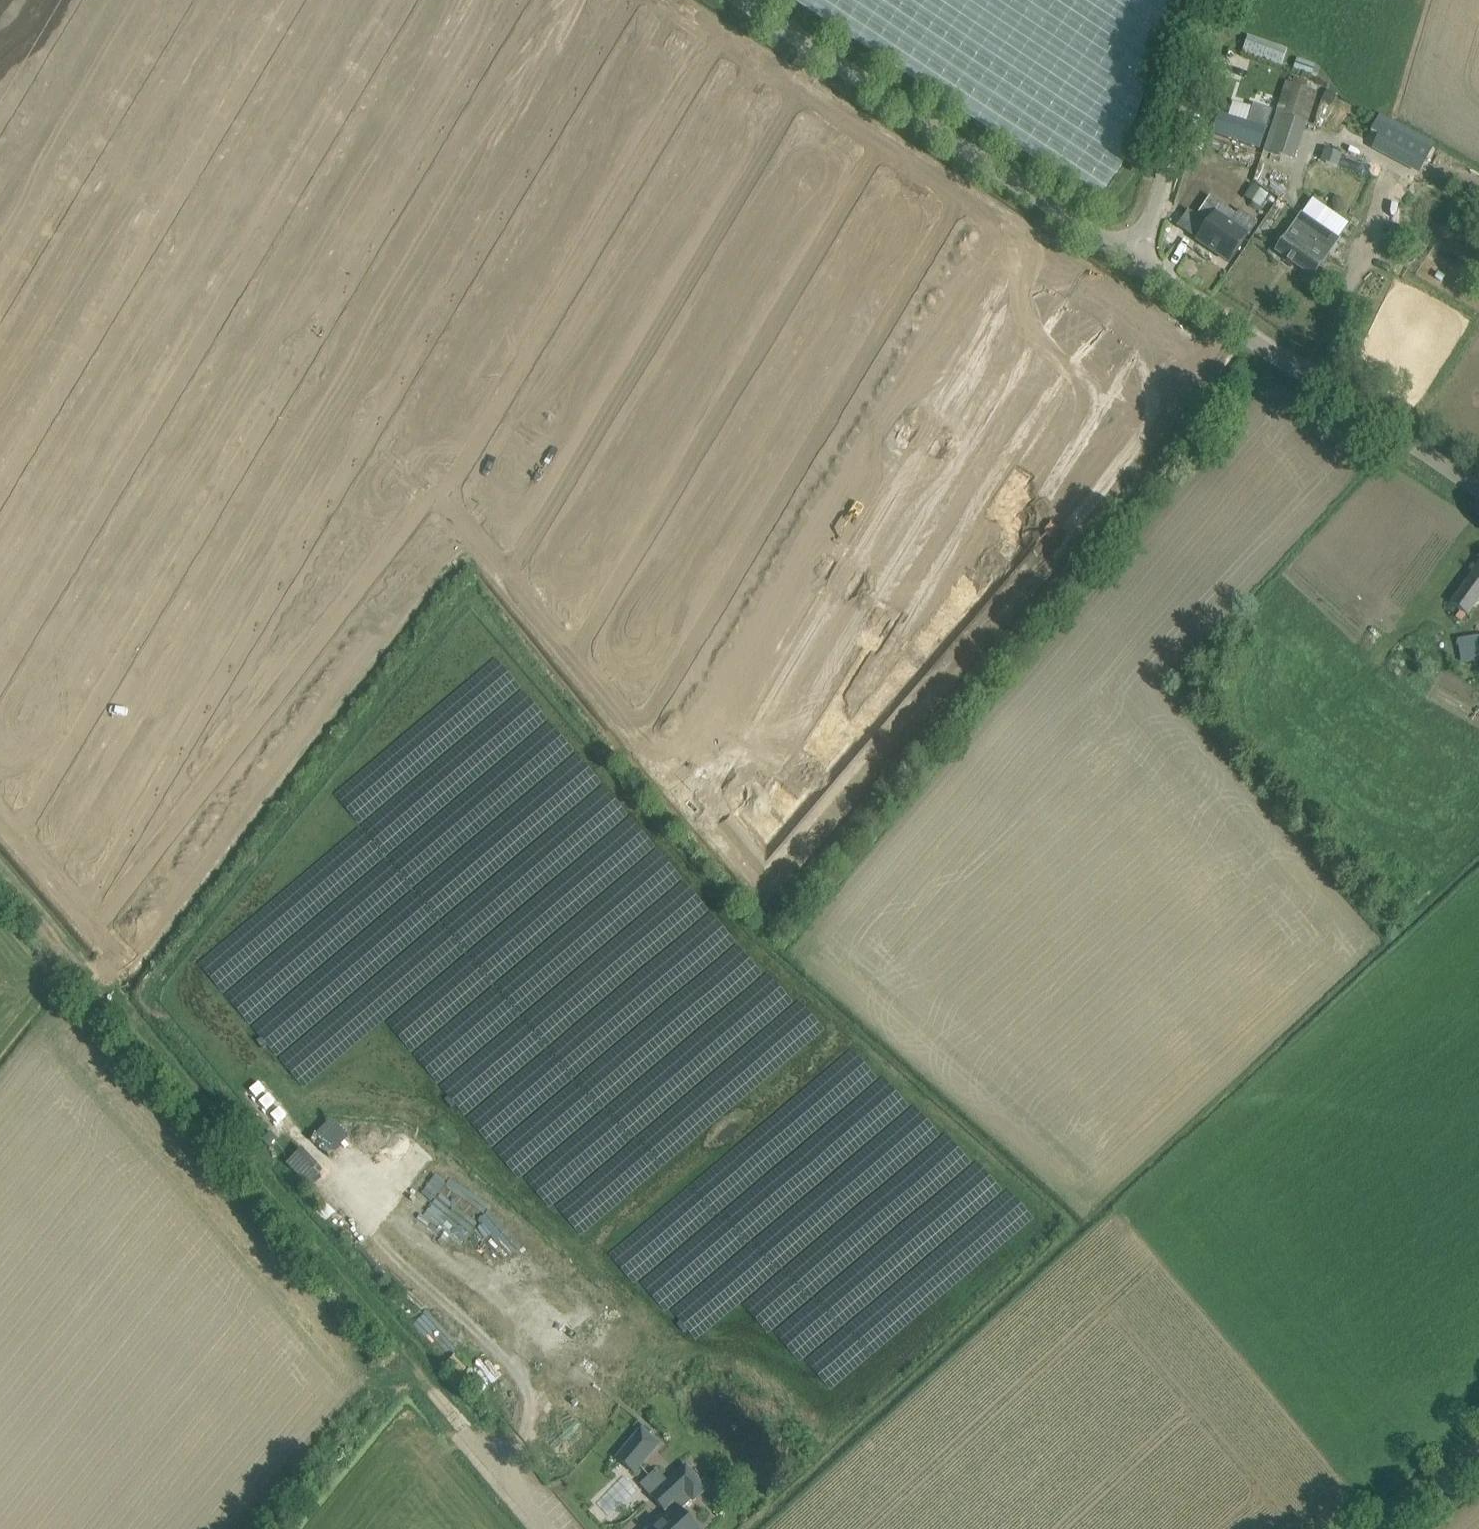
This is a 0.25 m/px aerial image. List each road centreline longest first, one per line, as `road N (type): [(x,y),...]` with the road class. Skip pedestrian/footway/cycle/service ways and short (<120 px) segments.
road 1 (track): [(425,1382),(0,880)]
road 2 (unclassified): [(1140,261),(744,0)]
road 3 (unclassified): [(1478,491),(1140,261)]
road 4 (unclassified): [(1140,261),(1219,0)]
road 5 (unclassified): [(548,1528),(425,1382)]

